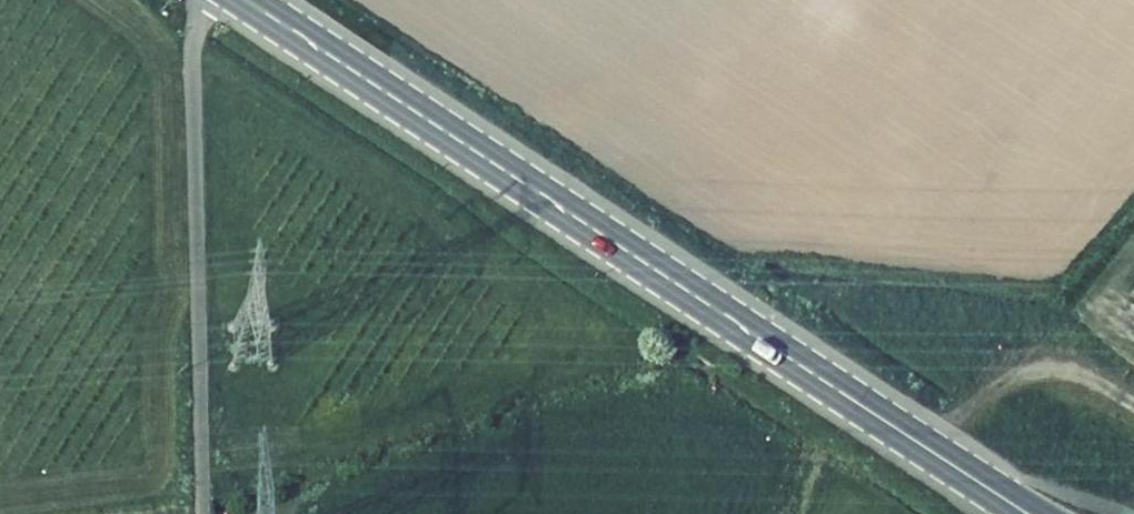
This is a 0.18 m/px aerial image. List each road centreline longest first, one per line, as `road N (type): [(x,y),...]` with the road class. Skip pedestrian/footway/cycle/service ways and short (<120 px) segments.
road 1 (primary): [(246,0),(934,453)]
road 2 (track): [(206,0),(194,68),(204,513)]
road 3 (track): [(1133,408),(1075,371),(1027,369),(1003,381),(934,453)]
road 4 (primary): [(1051,513),(934,453)]

